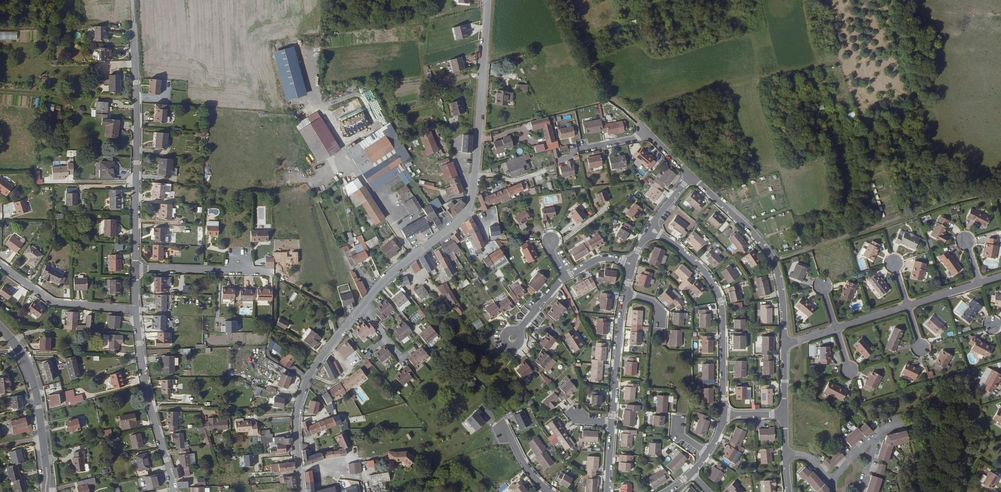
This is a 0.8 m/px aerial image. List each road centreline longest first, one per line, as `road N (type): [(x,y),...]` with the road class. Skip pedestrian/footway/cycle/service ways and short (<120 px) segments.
road 1 (residential): [(488,0),(470,208),(361,308)]
road 2 (residential): [(133,26),(135,269)]
road 3 (residential): [(651,228),(705,272),(721,302),(723,415)]
road 4 (residential): [(688,174),(774,262),(784,345)]
road 5 (residential): [(361,308),(307,380),(296,429),(302,491)]
road 6 (residential): [(136,310),(145,389),(173,491)]
road 7 (tertiary): [(0,328),(32,377),(45,491)]
road 8 (residential): [(136,310),(53,303),(0,264)]
road 9 (residential): [(626,295),(612,424)]

